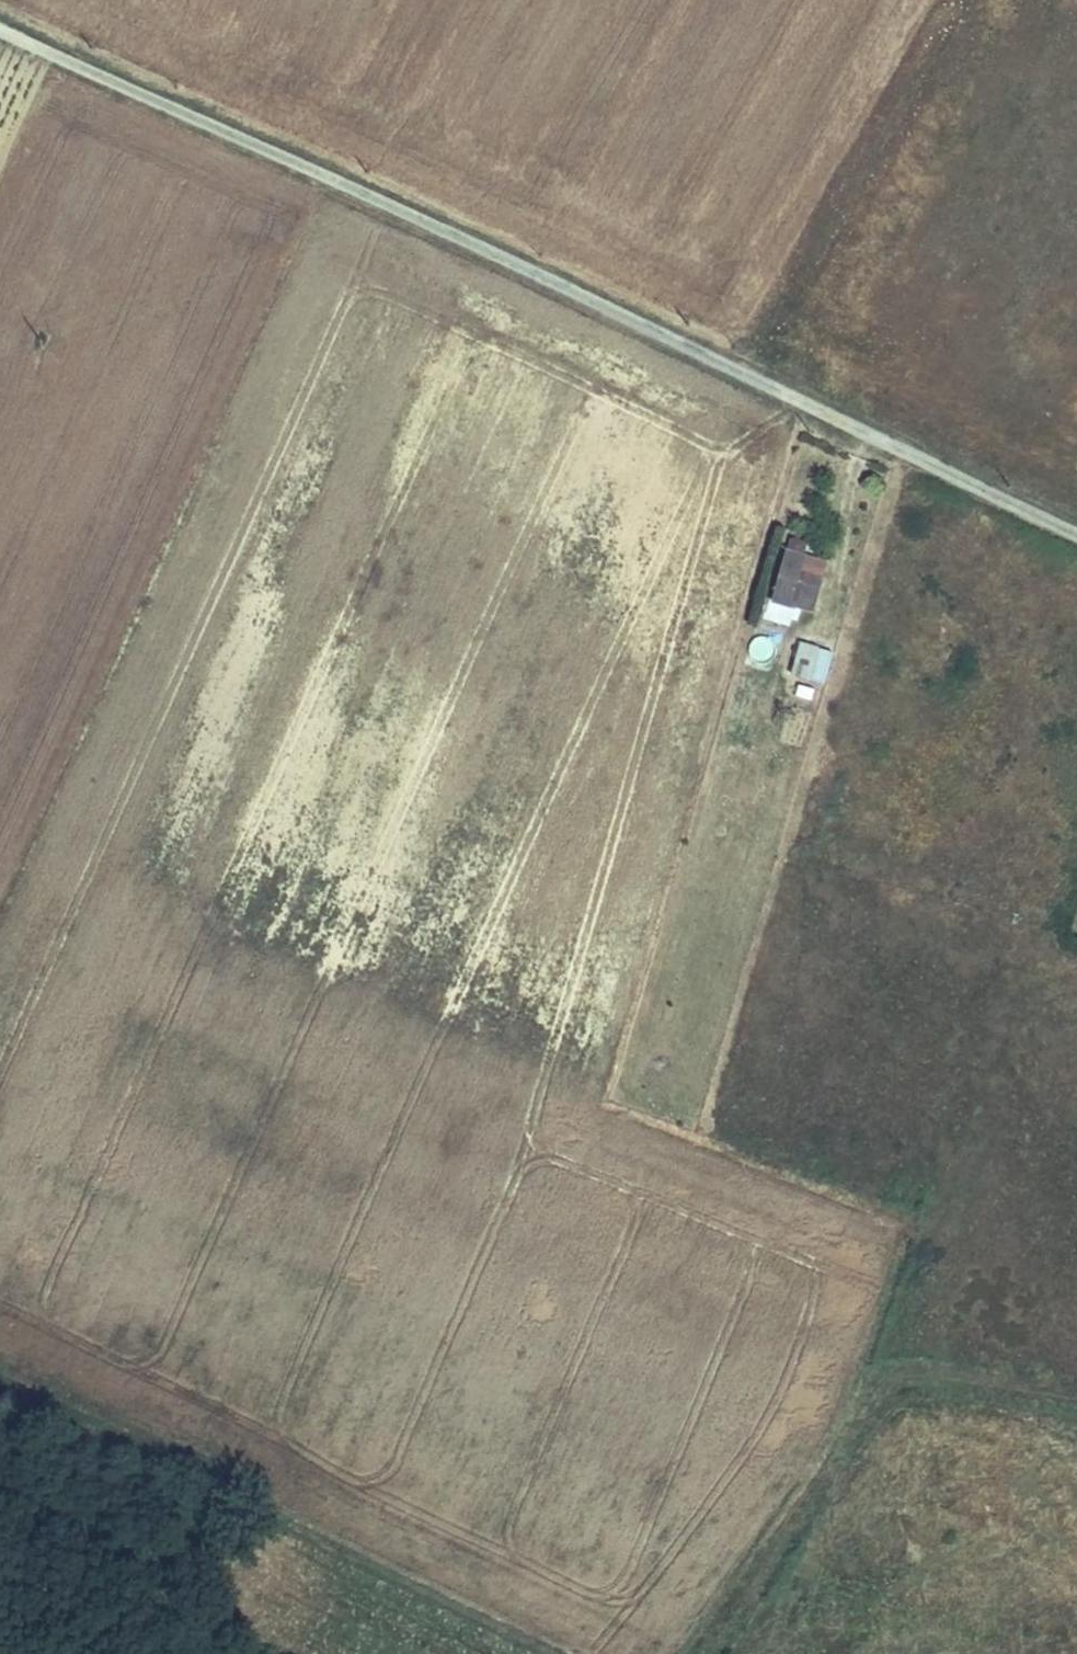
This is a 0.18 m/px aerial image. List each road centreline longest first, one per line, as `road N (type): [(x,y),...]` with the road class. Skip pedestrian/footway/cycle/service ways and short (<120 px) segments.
road 1 (track): [(1076,1402),(945,1375),(892,1382),(855,1413),(706,1653)]
road 2 (track): [(970,0),(760,379)]

